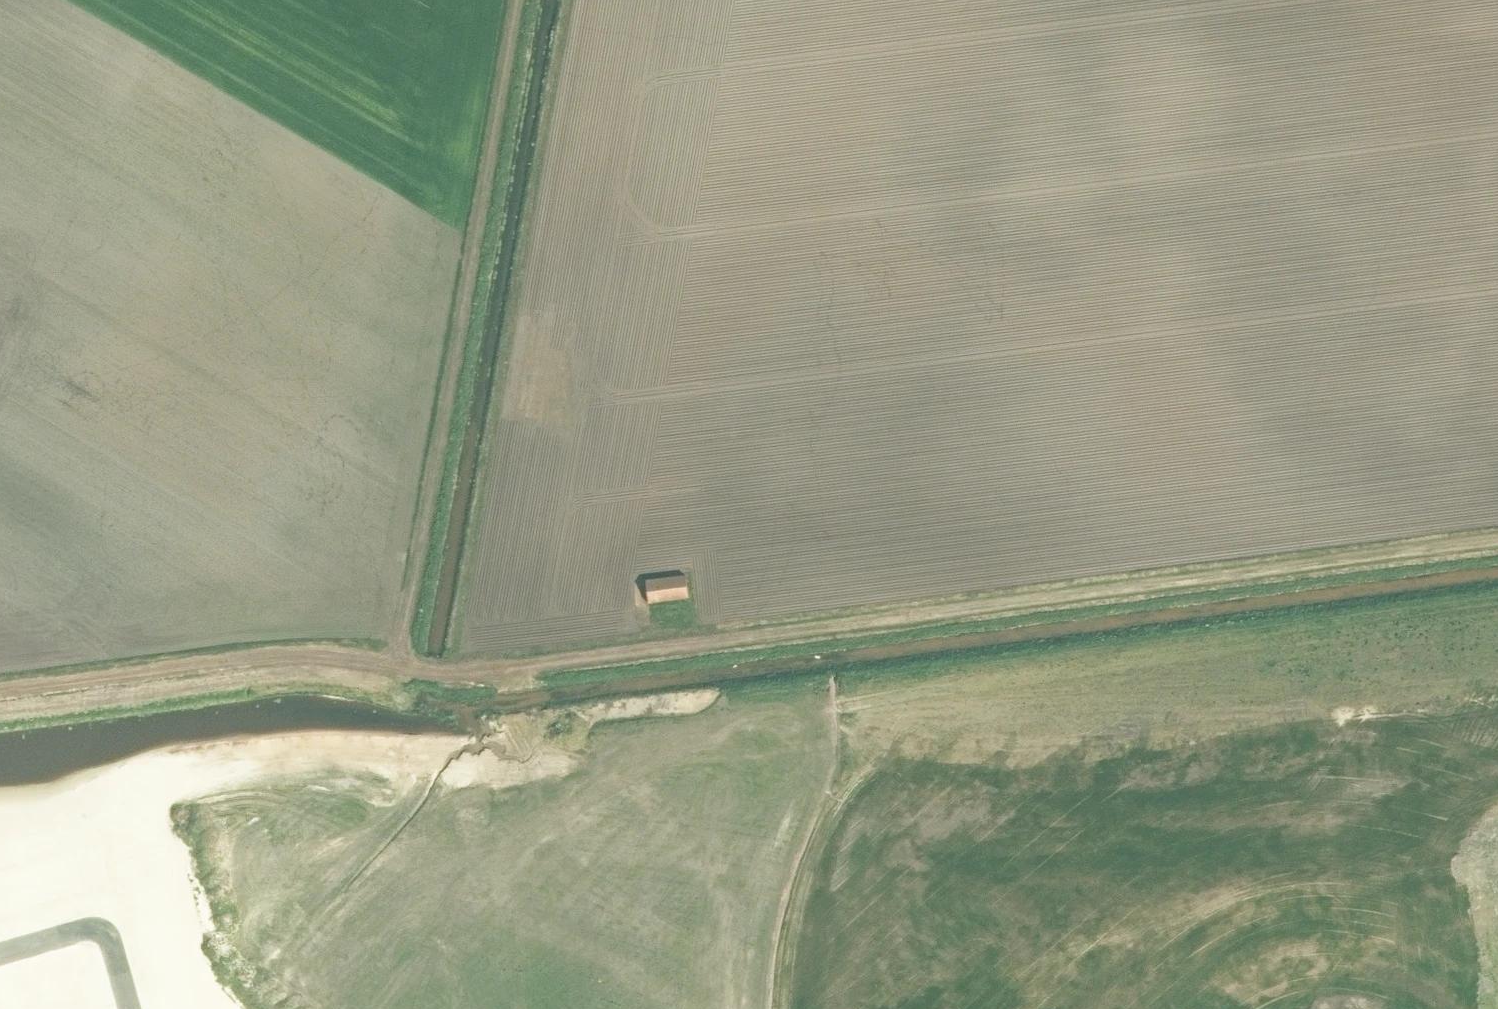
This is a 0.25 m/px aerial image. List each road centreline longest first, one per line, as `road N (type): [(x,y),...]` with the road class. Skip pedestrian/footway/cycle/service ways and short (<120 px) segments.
road 1 (track): [(1497,541),(563,659),(426,670),(384,654)]
road 2 (track): [(514,0),(404,624),(384,654)]
road 3 (track): [(384,654),(287,648),(0,684)]

